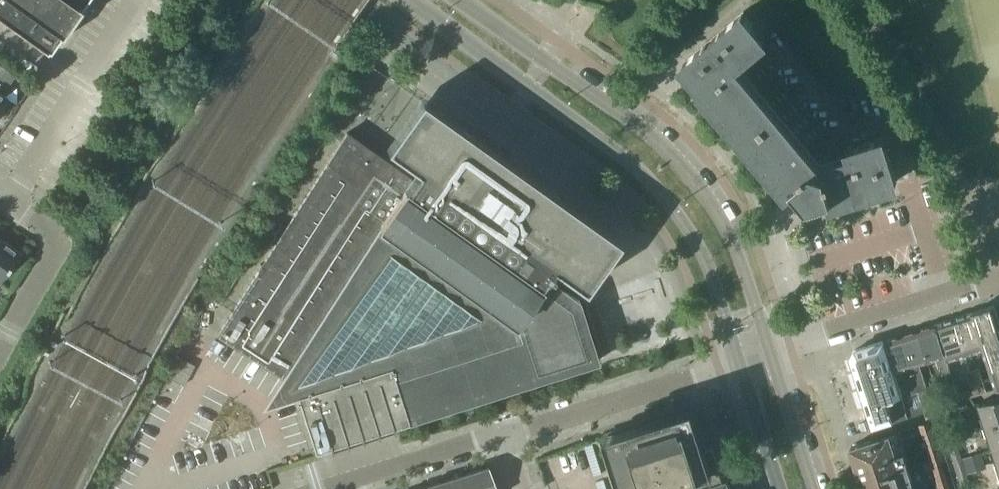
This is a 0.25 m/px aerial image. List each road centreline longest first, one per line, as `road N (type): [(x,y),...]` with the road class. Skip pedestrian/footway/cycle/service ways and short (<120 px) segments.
road 1 (tertiary): [(407,0),(627,160),(660,194),(699,243),(738,362)]
road 2 (tertiary): [(770,352),(731,230),(678,162),(457,0)]
road 3 (residential): [(504,434),(738,362)]
road 4 (unclassified): [(770,352),(998,277)]
road 5 (residential): [(1,196),(138,0)]
road 6 (residential): [(0,351),(60,242),(1,196)]
road 7 (residential): [(322,488),(504,434)]
road 8 (tertiary): [(814,488),(770,352)]
road 9 (tertiary): [(738,362),(778,488)]

